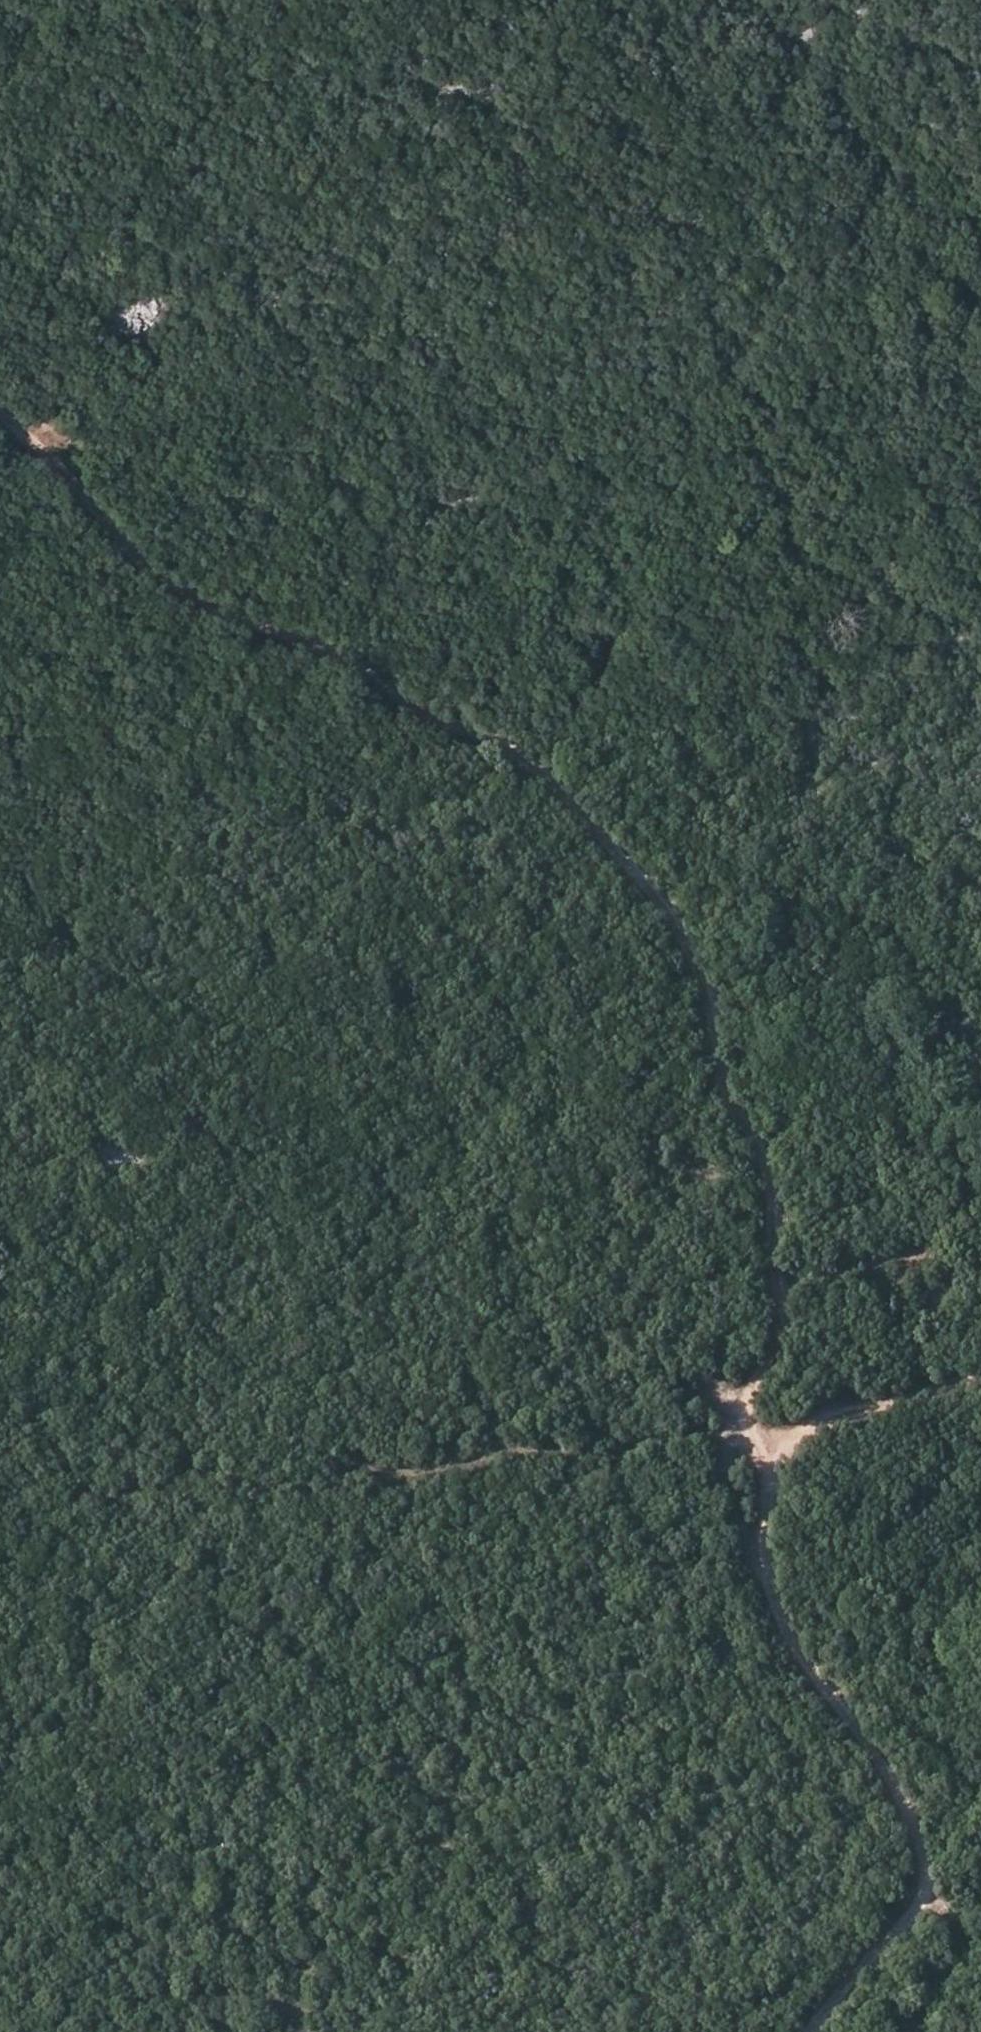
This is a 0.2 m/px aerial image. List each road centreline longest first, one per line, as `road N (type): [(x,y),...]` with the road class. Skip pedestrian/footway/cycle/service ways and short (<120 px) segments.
road 1 (track): [(816,2031),(925,1894),(918,1842),(880,1759),(790,1652),(730,1477),(734,1431)]
road 2 (track): [(749,1546),(774,1477),(807,1425),(980,1378)]

